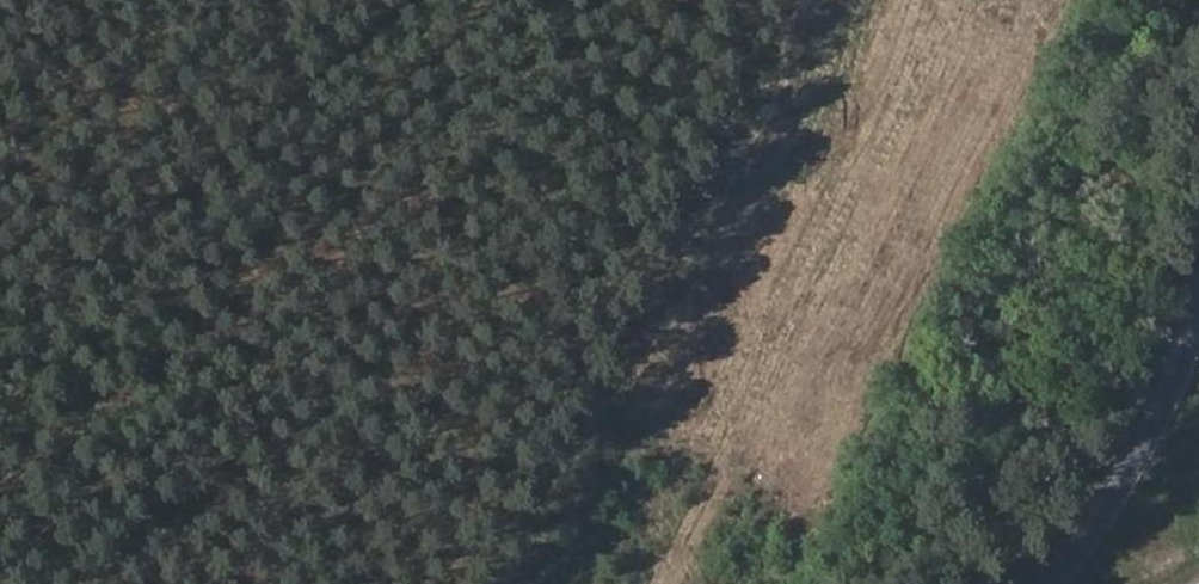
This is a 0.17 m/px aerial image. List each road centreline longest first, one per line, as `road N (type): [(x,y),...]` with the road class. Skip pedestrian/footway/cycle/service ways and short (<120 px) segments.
road 1 (tertiary): [(1198,320),(1097,518),(1046,583)]

